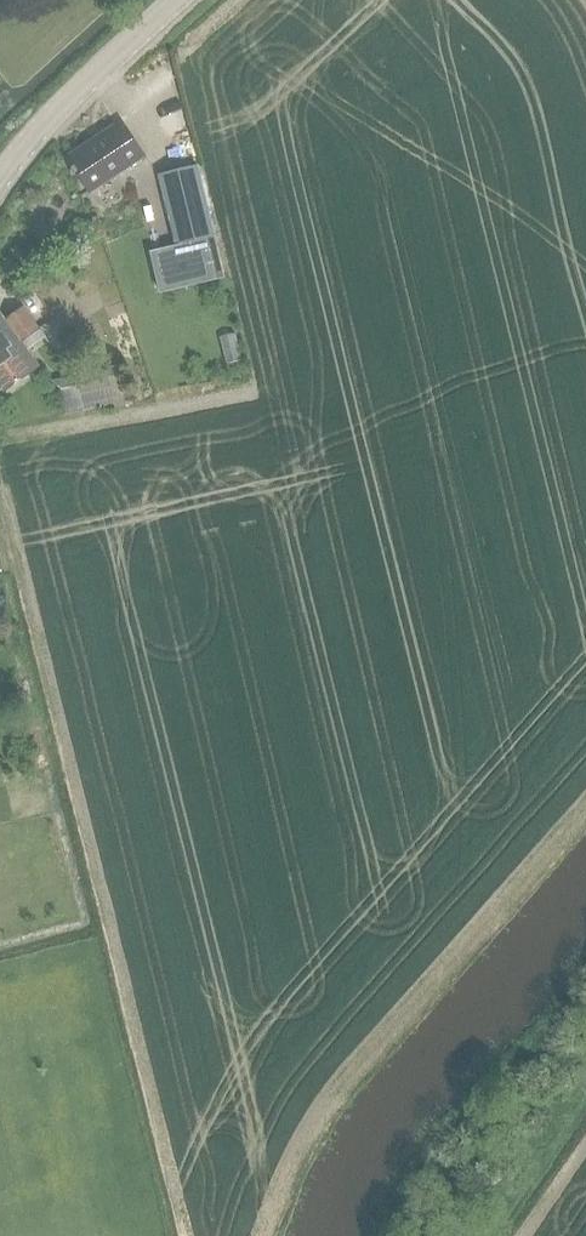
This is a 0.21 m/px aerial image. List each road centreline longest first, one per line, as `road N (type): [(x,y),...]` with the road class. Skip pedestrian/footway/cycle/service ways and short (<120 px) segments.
road 1 (tertiary): [(0,185),(92,81),(180,0)]

